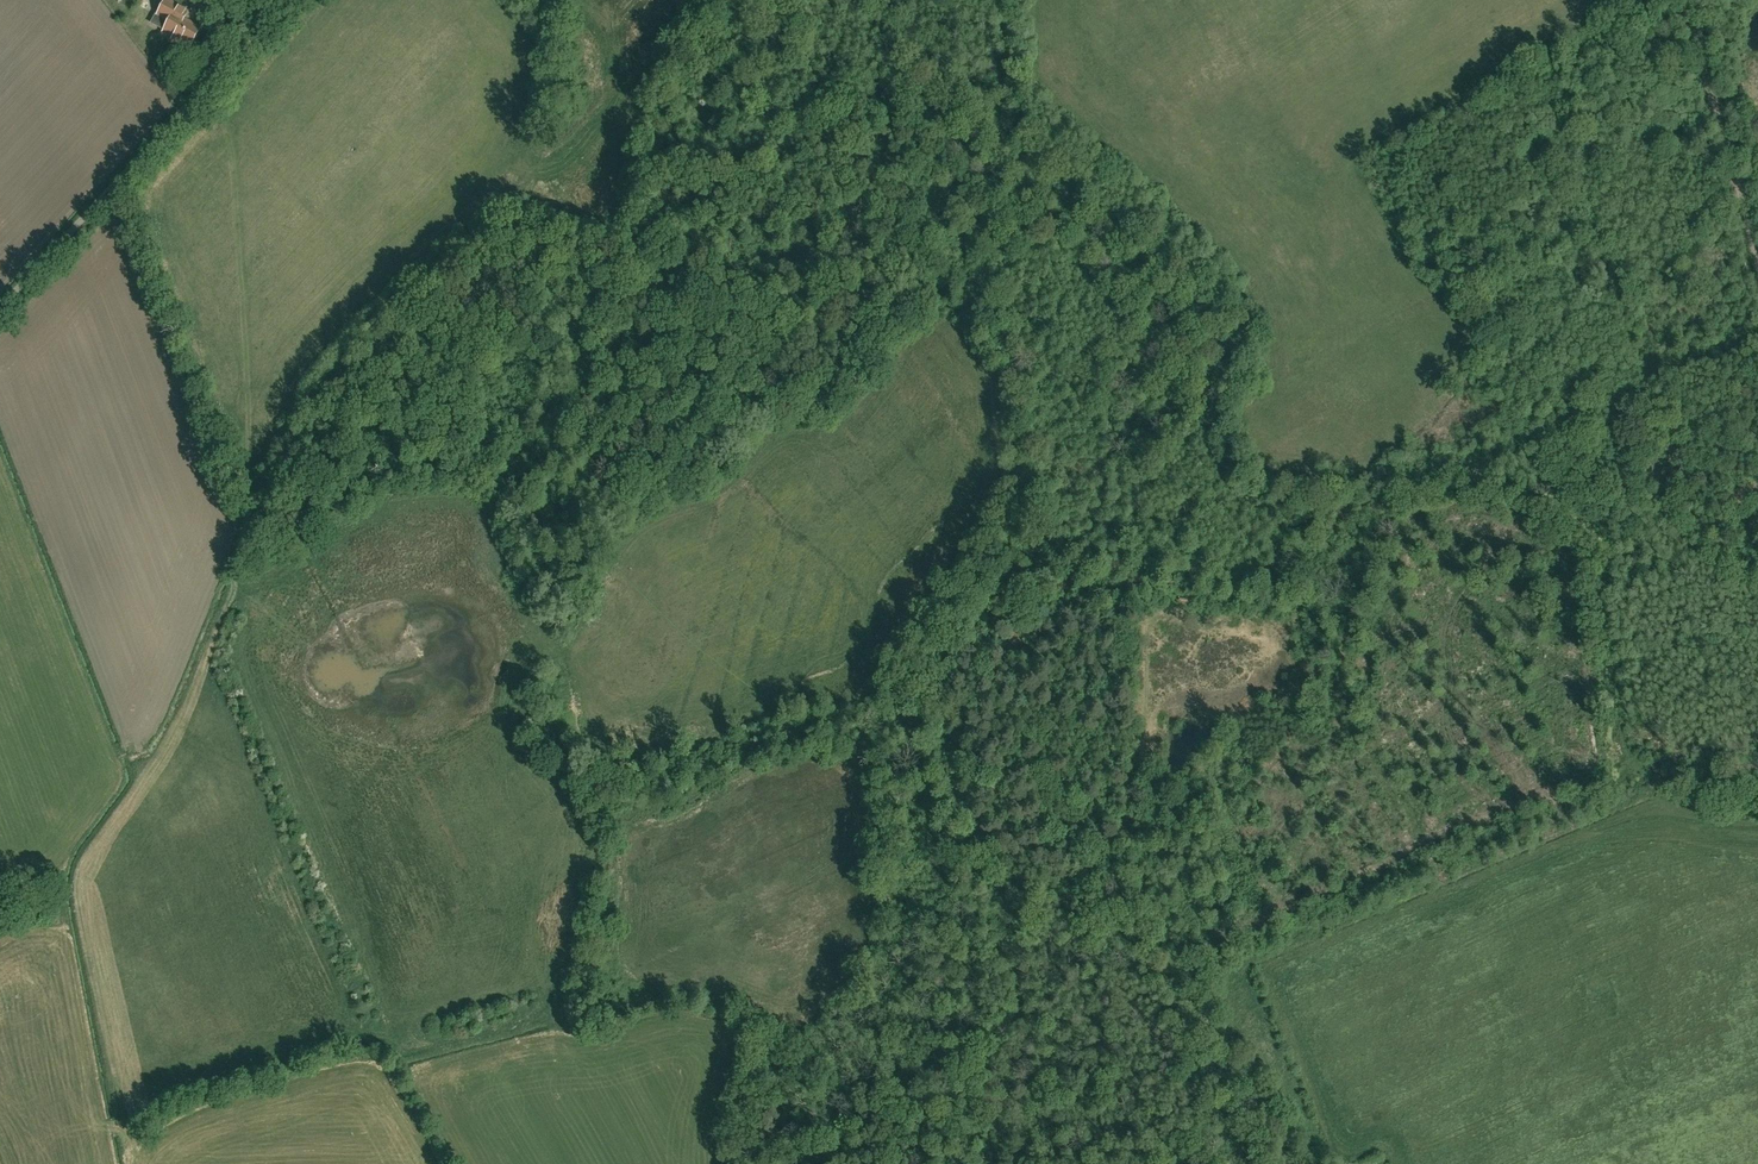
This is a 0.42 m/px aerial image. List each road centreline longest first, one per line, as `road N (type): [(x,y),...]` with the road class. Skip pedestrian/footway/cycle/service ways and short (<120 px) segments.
road 1 (unclassified): [(0,311),(287,0)]
road 2 (track): [(1757,262),(1682,0)]

